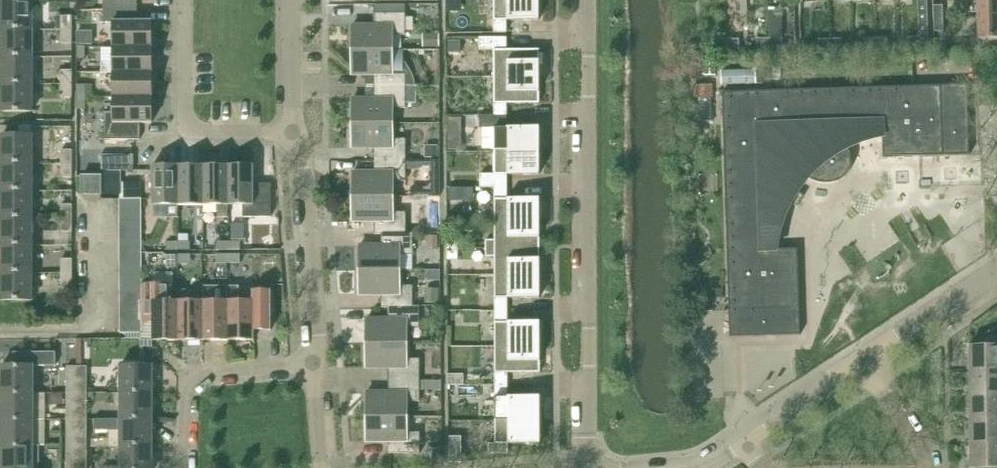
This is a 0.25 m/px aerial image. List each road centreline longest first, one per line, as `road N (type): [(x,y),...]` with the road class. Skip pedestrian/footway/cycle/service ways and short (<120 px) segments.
road 1 (residential): [(585,467),(584,0)]
road 2 (residential): [(185,0),(187,130),(293,132)]
road 3 (residential): [(314,363),(305,172),(293,132)]
road 4 (residential): [(180,467),(186,373),(314,363)]
road 5 (residential): [(864,357),(996,271)]
road 6 (residential): [(746,443),(864,357)]
road 7 (residential): [(293,132),(293,0)]
road 8 (residential): [(930,467),(864,357)]

